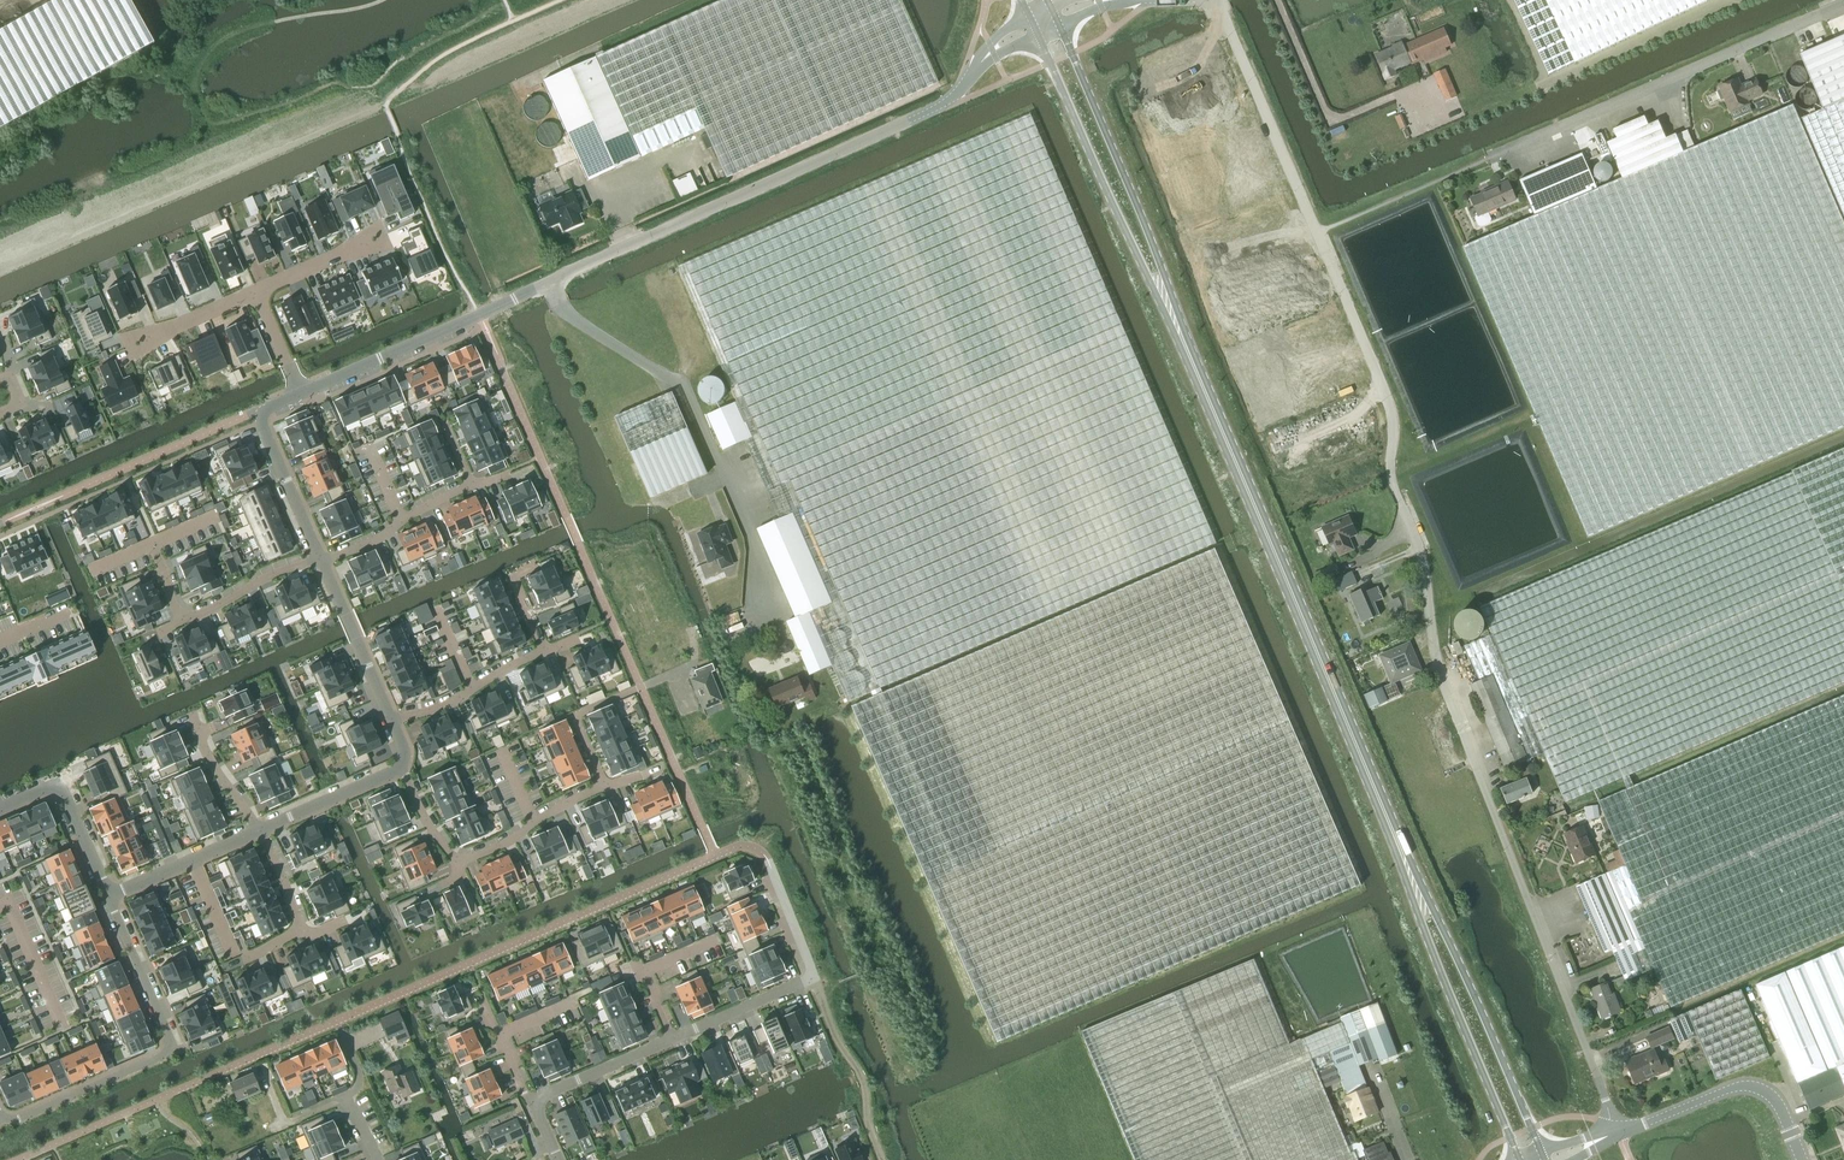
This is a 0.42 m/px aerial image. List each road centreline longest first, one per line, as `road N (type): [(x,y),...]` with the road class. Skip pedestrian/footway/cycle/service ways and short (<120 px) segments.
road 1 (unclassified): [(1618,1132),(1447,691),(1425,564),(1391,471),(1390,405),(1215,0)]
road 2 (tertiary): [(1167,300),(1412,880)]
road 3 (unclassified): [(1843,5),(1505,151)]
road 4 (unclassified): [(950,98),(616,251)]
road 5 (residential): [(109,894),(166,1049),(21,1117),(0,1114)]
road 6 (tertiary): [(1542,1151),(1436,916),(1412,880)]
road 7 (tertiary): [(1412,880),(1521,1159)]
road 8 (tertiary): [(1167,300),(1162,270),(1060,25)]
road 9 (tertiary): [(1038,35),(1120,218),(1167,300)]
road 10 (residential): [(670,1038),(814,975),(767,858)]
road 11 (unclassified): [(1804,1159),(1783,1109),(1759,1087),(1730,1089),(1618,1132)]
road 12 (residential): [(303,392),(498,305)]
road 13 (residential): [(320,560),(256,413),(303,392)]
road 14 (residential): [(0,808),(56,788),(109,894)]
road 15 (residential): [(391,721),(320,560)]
road 16 (residential): [(391,721),(545,649)]
road 17 (residential): [(320,560),(470,483)]
road 18 (residential): [(459,861),(604,786)]
road 19 (residential): [(109,894),(258,828)]
road 20 (residential): [(258,828),(399,764)]
road 21 (residential): [(320,560),(182,617)]
road 22 (residential): [(538,1101),(670,1038)]
road 23 (residential): [(258,828),(208,754),(193,713)]
road 24 (residential): [(377,242),(255,293)]
road 25 (unclassified): [(498,305),(616,251)]
road 26 (residential): [(255,293),(135,342)]
road 27 (residential): [(378,1159),(347,1098),(298,1119)]

